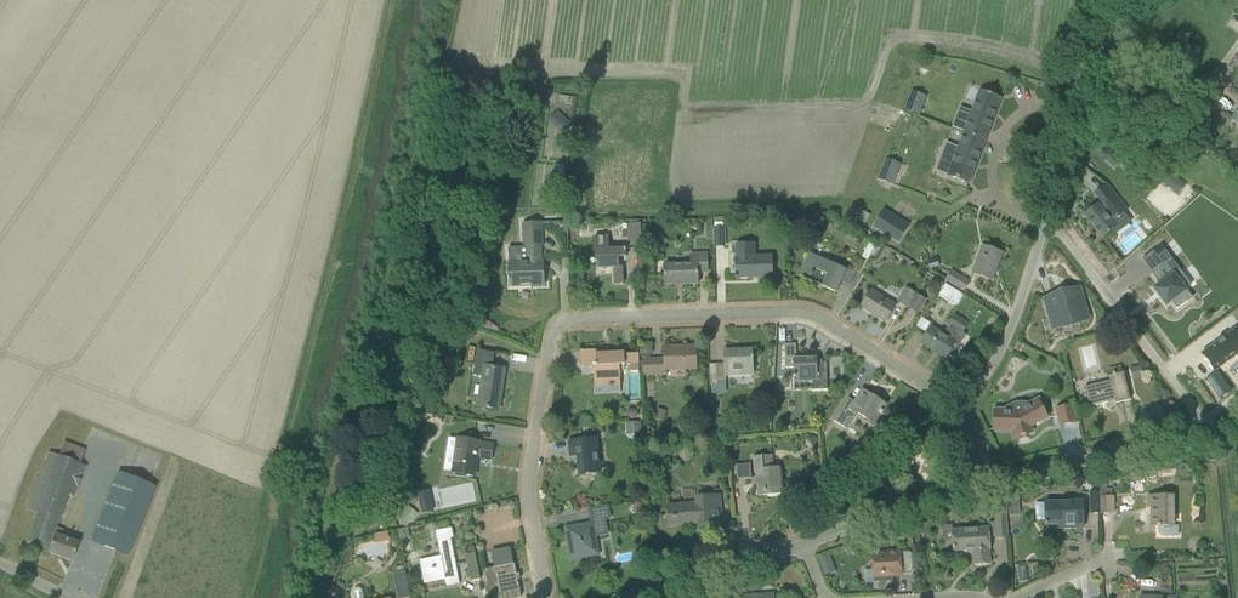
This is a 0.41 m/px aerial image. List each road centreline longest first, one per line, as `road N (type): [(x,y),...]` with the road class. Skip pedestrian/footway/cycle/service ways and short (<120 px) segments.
road 1 (residential): [(547,597),(530,474),(551,338),(568,319),(797,313),(960,405)]
road 2 (track): [(306,597),(392,279),(454,0)]
road 3 (unclassified): [(1202,434),(1058,229),(1046,224)]
road 4 (unclassified): [(1046,224),(1124,0)]
road 5 (tertiary): [(987,482),(1202,434)]
road 6 (unclassified): [(960,405),(979,388),(1011,328),(1046,224)]
road 7 (tertiary): [(803,543),(987,482)]
road 8 (tertiary): [(647,597),(803,543)]

